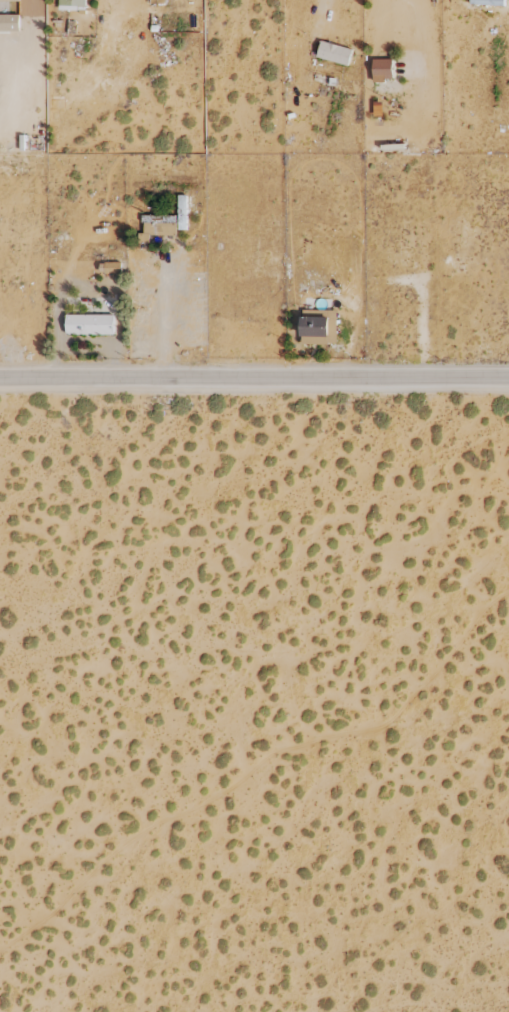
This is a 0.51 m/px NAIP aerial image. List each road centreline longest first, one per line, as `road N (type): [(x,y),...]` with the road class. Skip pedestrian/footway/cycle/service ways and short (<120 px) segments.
road 1 (residential): [(0,376),(508,377)]

